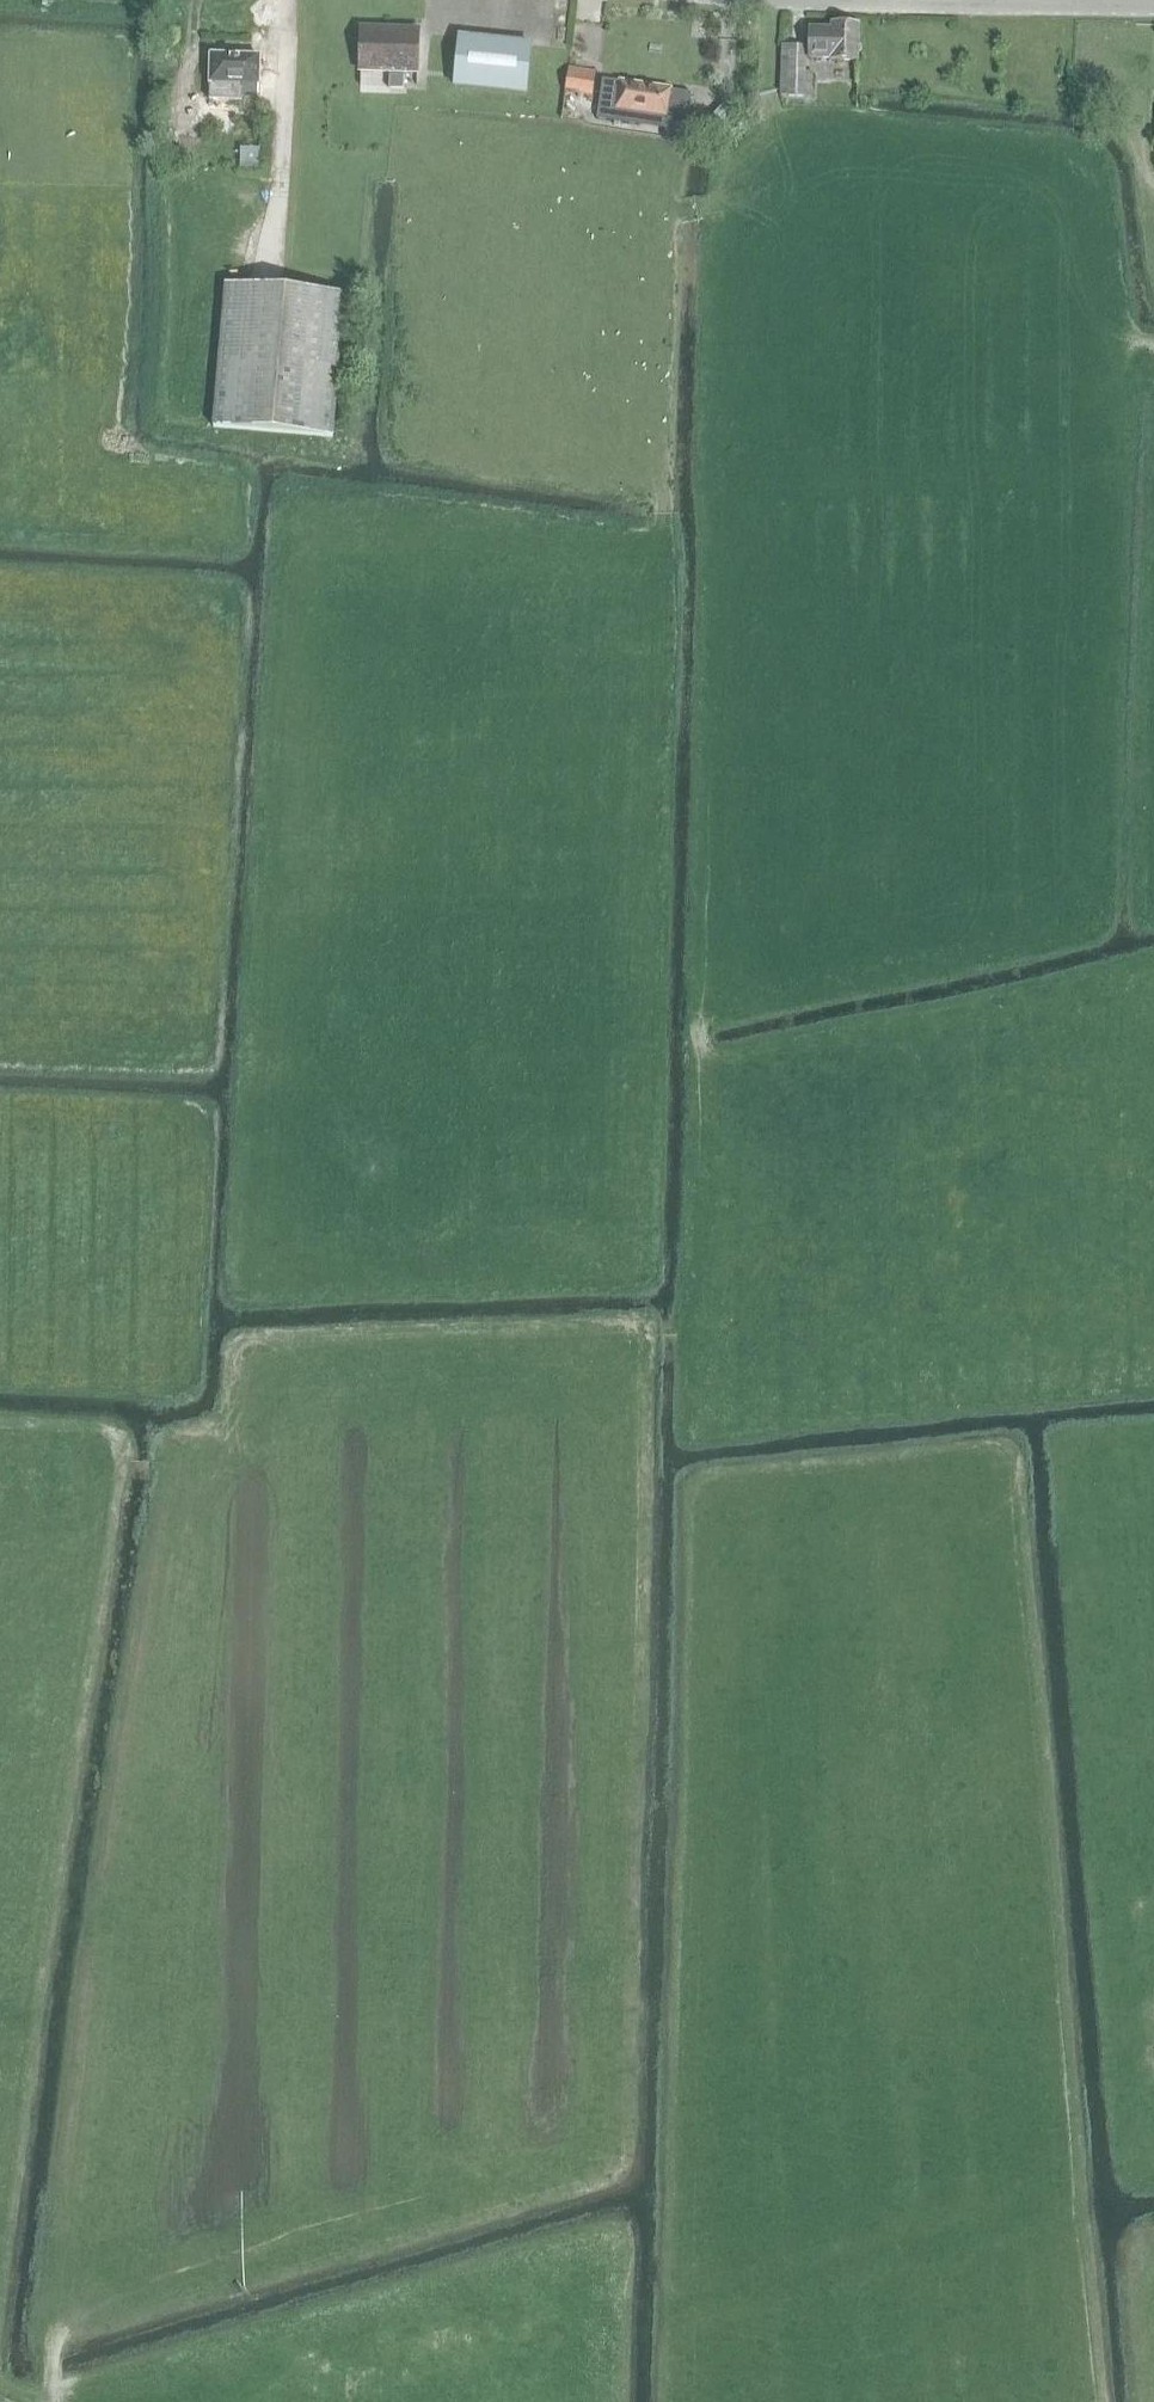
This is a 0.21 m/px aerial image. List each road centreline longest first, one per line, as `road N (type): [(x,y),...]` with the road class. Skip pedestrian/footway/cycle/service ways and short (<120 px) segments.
road 1 (tertiary): [(1153,5),(863,0)]

